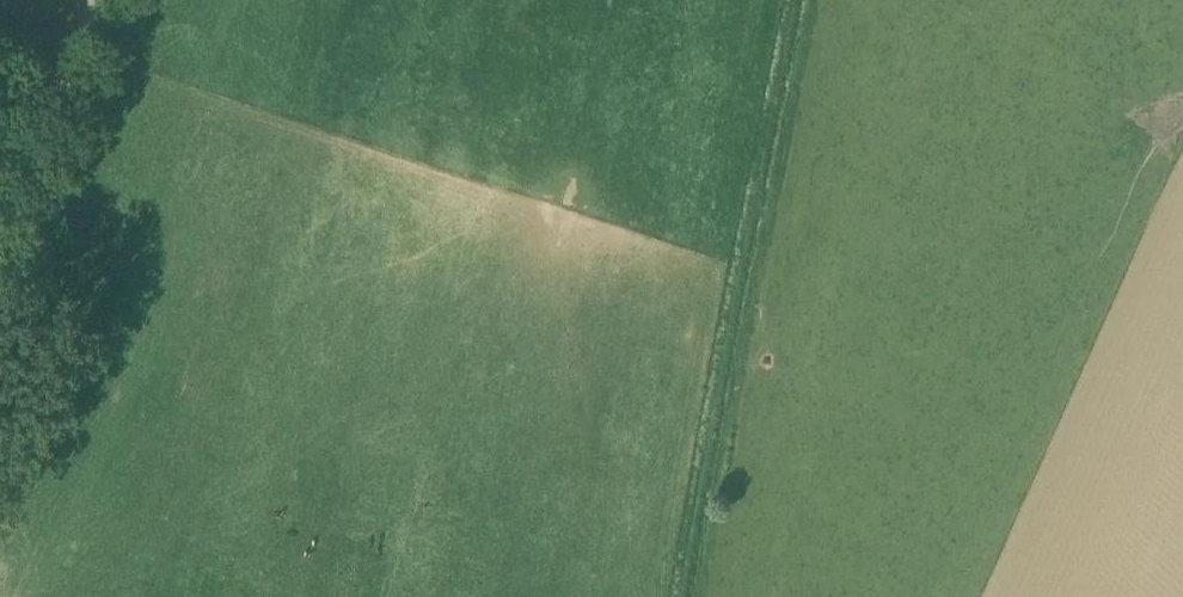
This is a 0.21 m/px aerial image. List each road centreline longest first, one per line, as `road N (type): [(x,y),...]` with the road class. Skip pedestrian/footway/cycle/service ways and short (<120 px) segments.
road 1 (unclassified): [(0,212),(97,0)]

